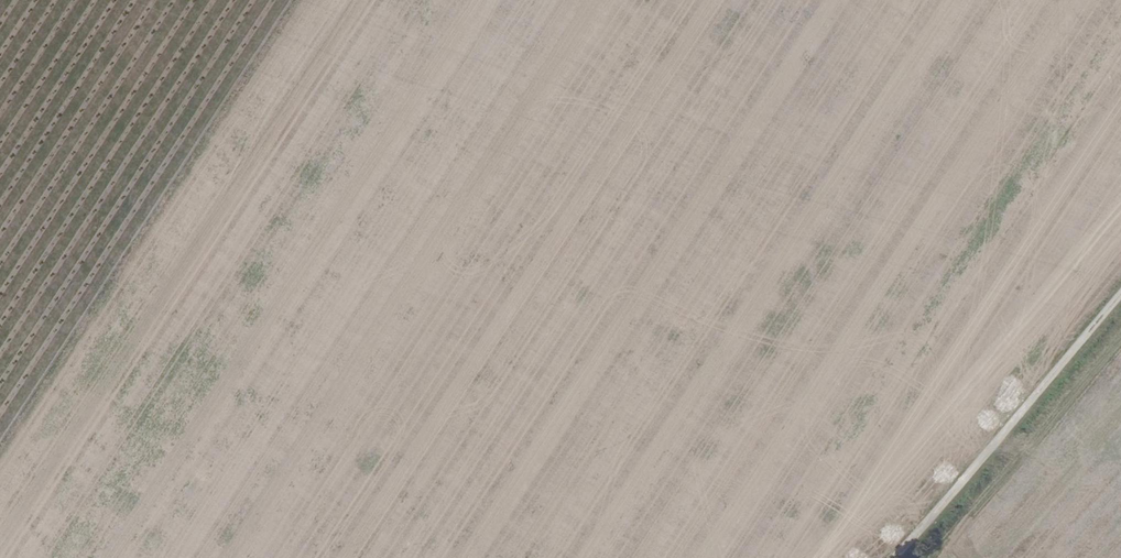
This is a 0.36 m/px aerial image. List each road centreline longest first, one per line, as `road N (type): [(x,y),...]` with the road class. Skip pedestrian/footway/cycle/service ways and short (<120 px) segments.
road 1 (track): [(1120,299),(898,557)]

